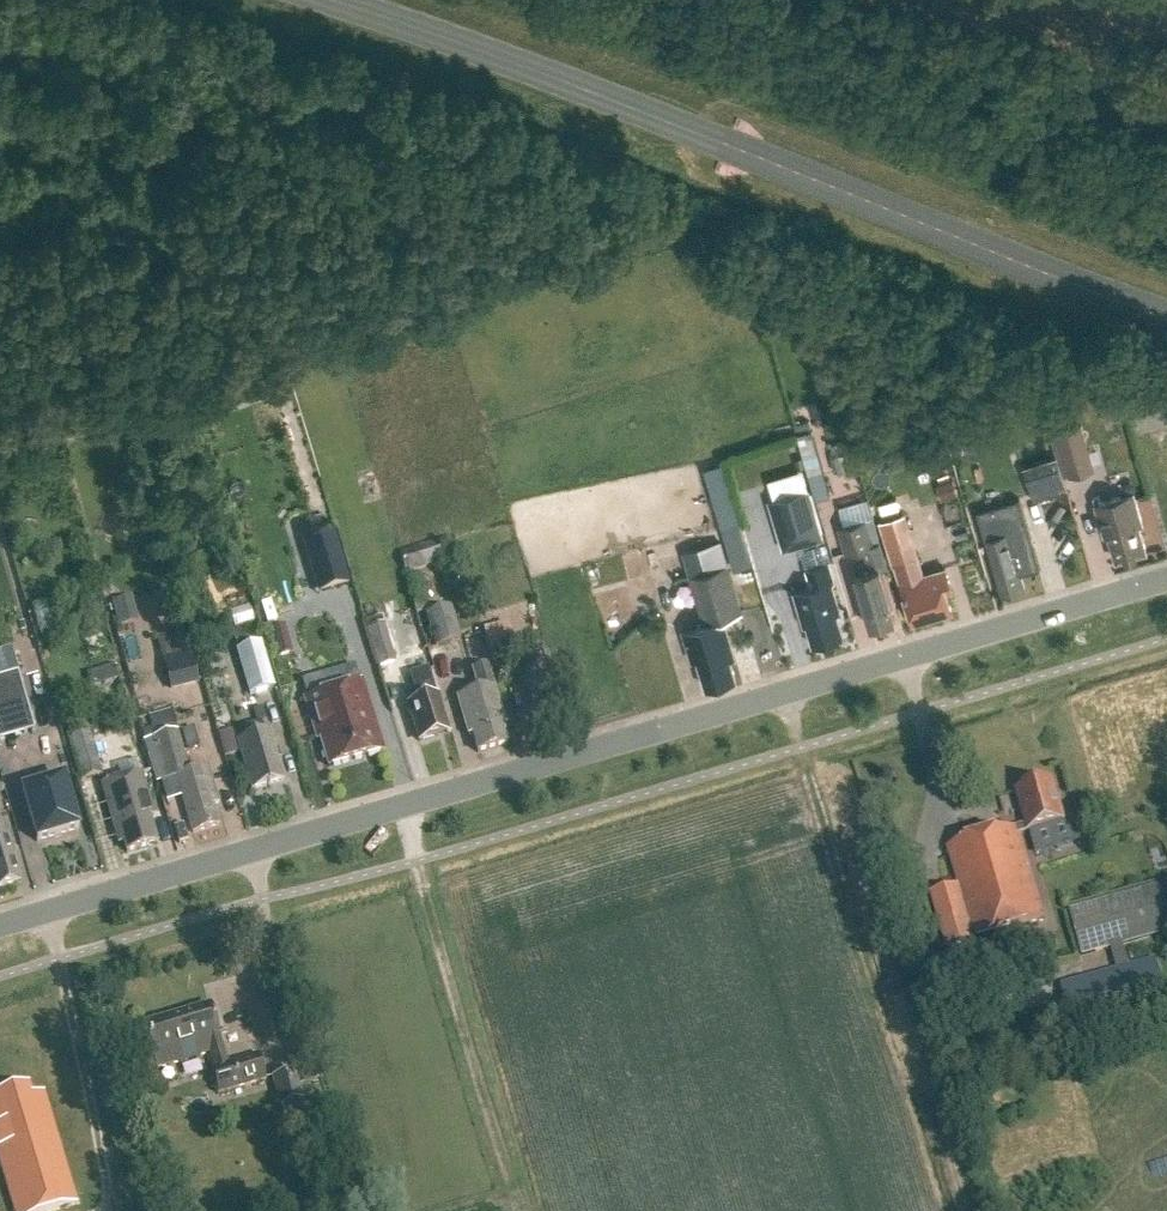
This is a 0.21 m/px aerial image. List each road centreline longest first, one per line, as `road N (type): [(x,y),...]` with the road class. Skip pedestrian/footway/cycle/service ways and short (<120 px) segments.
road 1 (tertiary): [(0,929),(1166,581)]
road 2 (primary): [(328,0),(482,51),(1166,314)]

